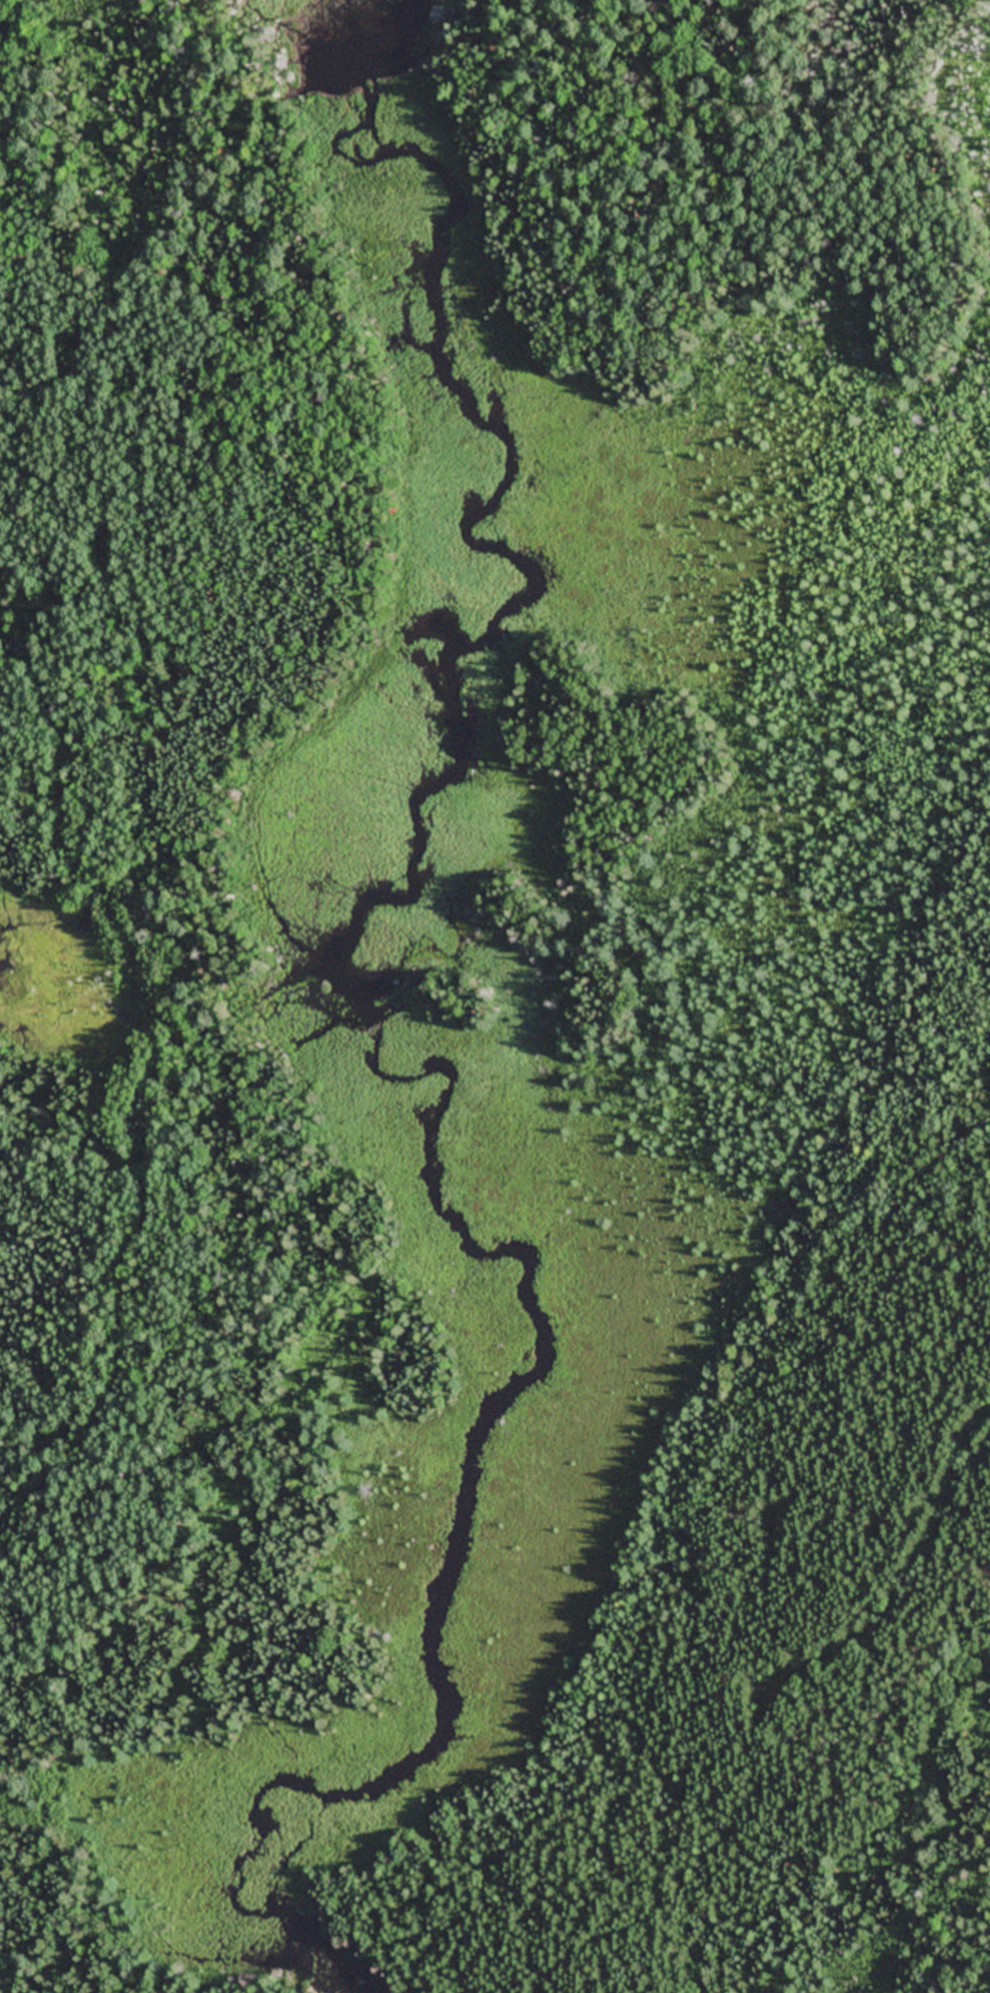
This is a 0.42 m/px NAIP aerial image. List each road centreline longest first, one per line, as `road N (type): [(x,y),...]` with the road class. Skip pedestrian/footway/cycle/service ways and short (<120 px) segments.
road 1 (residential): [(0,1534),(27,1505),(108,1331),(135,1144),(145,907),(63,649),(0,506)]

